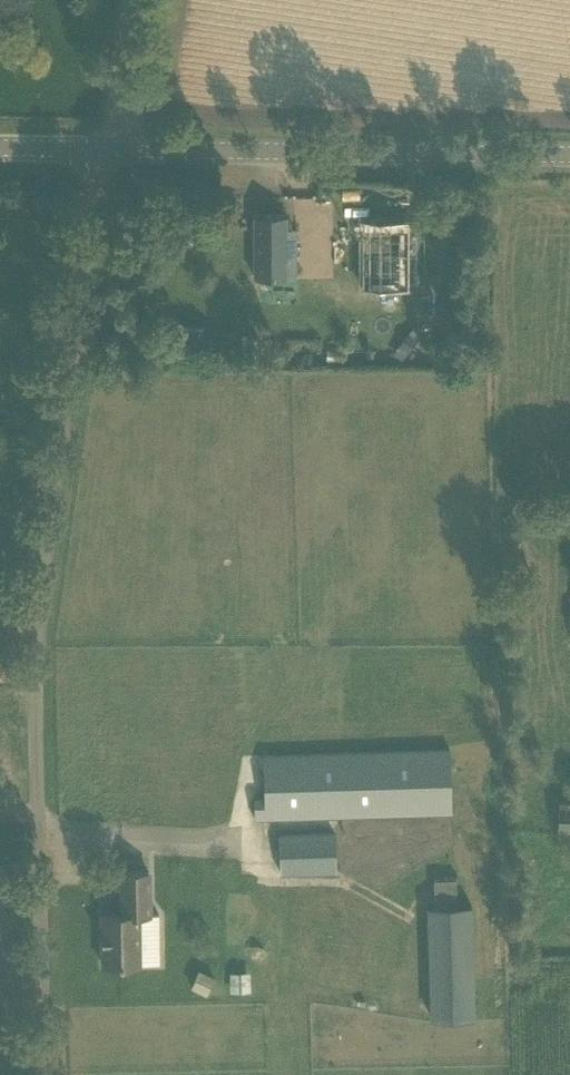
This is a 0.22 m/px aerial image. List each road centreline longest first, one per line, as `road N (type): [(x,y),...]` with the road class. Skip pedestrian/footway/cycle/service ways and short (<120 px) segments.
road 1 (unclassified): [(46,1074),(34,635),(103,150)]
road 2 (tertiary): [(569,154),(103,150)]

